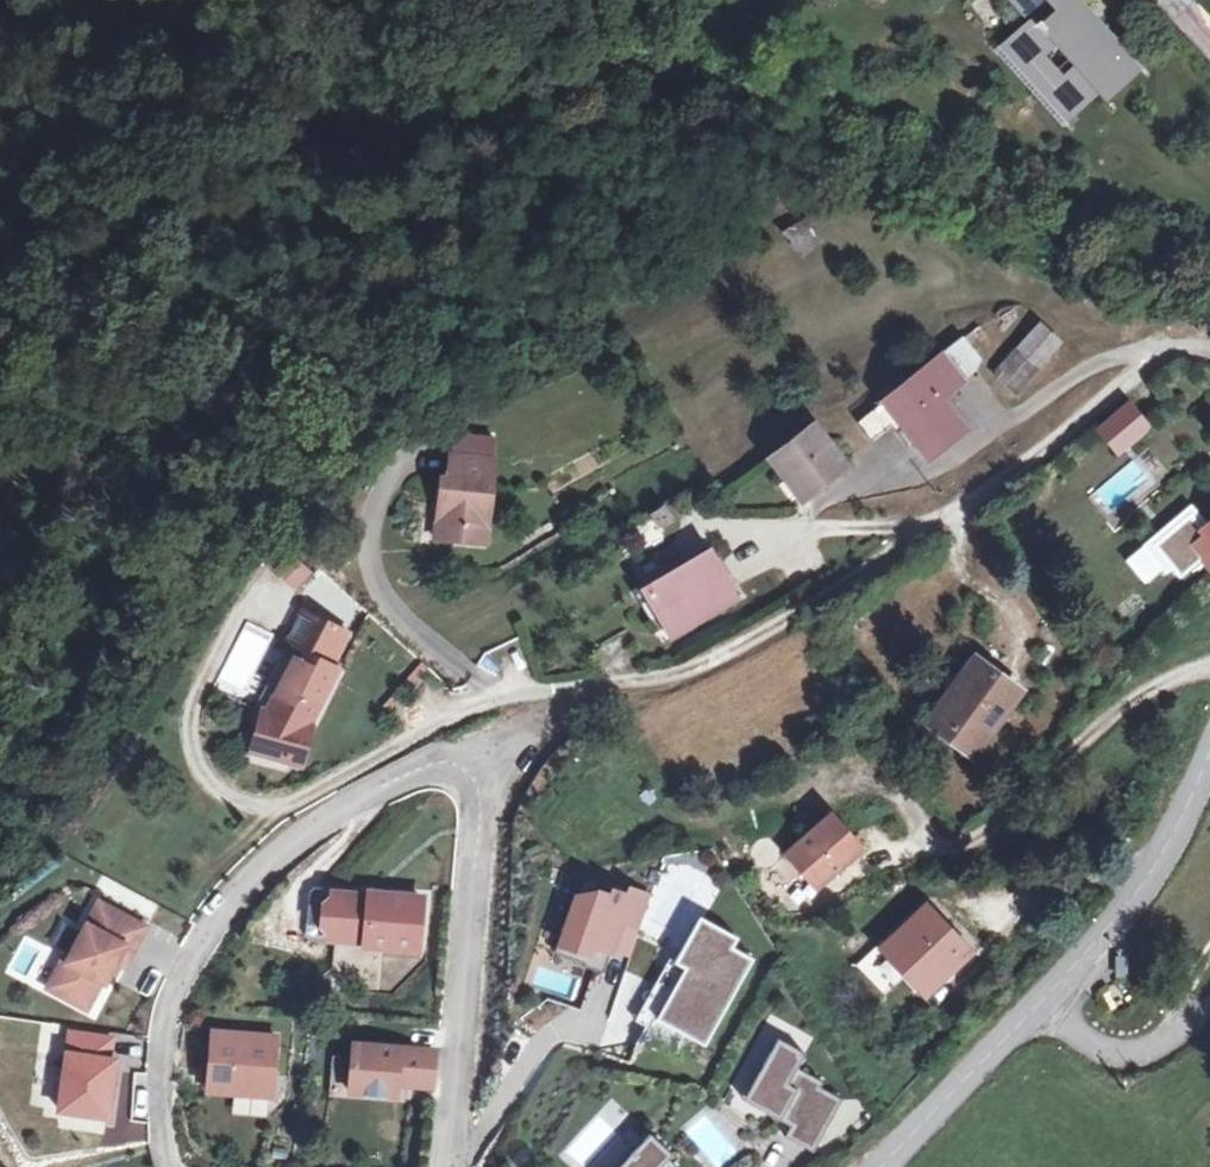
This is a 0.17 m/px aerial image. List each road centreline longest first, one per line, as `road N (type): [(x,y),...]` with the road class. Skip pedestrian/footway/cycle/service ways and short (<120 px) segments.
road 1 (residential): [(1209,353),(1154,350),(1073,430),(718,663),(612,692),(546,691),(439,723),(274,810),(227,800),(190,751),(188,717),(200,682),(260,582)]
road 2 (residential): [(444,1166),(489,765),(466,755),(408,773),(304,826),(235,889),(175,987),(158,1108)]
road 3 (tertiary): [(1209,762),(1138,897),(1037,1010)]
road 4 (tertiary): [(1037,1010),(884,1166)]
road 5 (residential): [(1037,1010),(1098,1052),(1139,1047),(1209,1006)]

